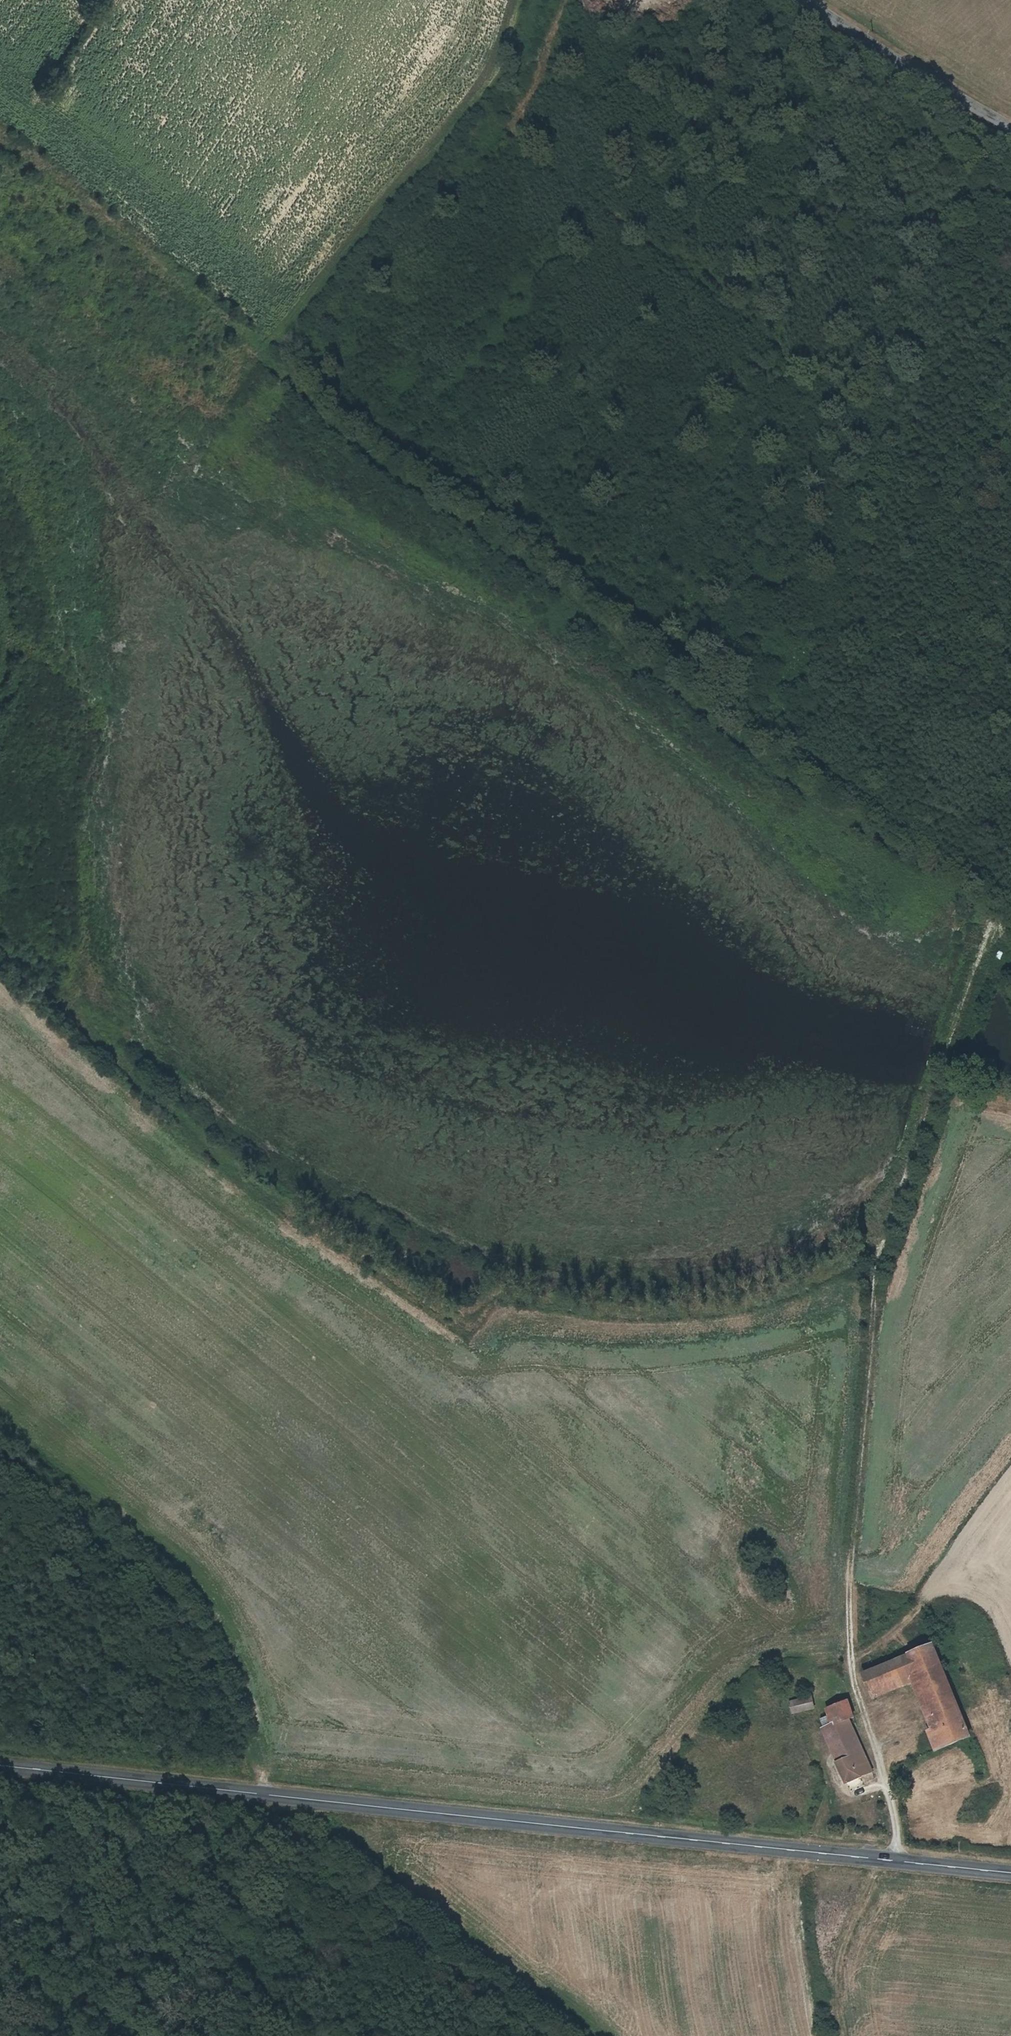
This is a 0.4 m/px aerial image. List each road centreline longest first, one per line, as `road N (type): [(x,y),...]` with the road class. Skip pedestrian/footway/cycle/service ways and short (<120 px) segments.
road 1 (secondary): [(0,1770),(1010,1876)]
road 2 (unclassified): [(792,0),(1010,132)]

